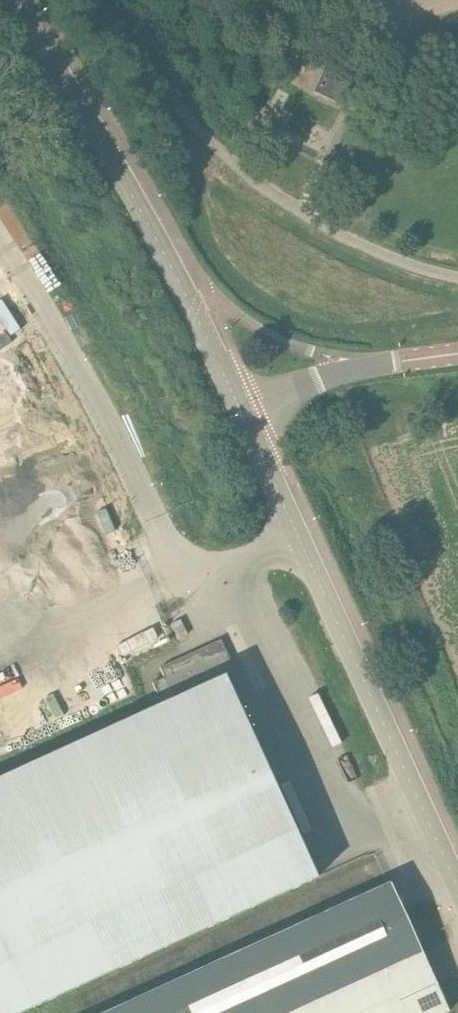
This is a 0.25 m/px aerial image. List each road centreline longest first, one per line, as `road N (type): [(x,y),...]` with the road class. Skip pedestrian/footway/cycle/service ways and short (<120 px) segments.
road 1 (unclassified): [(303,542),(194,587),(77,351),(0,235)]
road 2 (tertiary): [(244,415),(94,126),(9,0)]
road 3 (track): [(457,275),(368,244),(281,194),(194,116),(106,0)]
road 4 (tertiary): [(457,882),(303,542)]
road 5 (tertiary): [(244,415),(337,372),(457,353)]
road 6 (tertiary): [(303,542),(244,415)]

